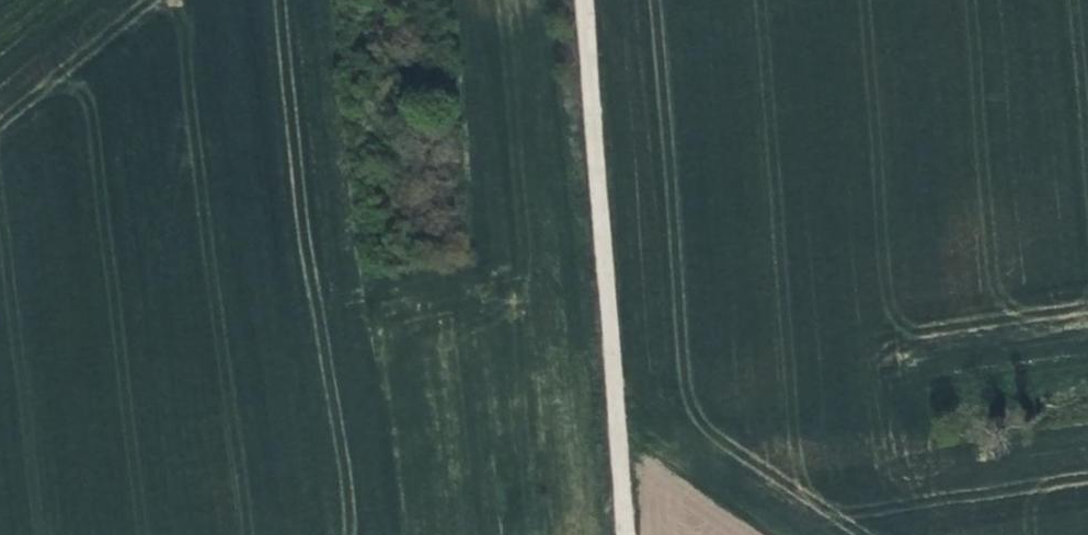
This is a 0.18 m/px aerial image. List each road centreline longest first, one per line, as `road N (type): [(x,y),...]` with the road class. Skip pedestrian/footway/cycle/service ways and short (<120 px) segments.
road 1 (track): [(583,0),(625,534)]

